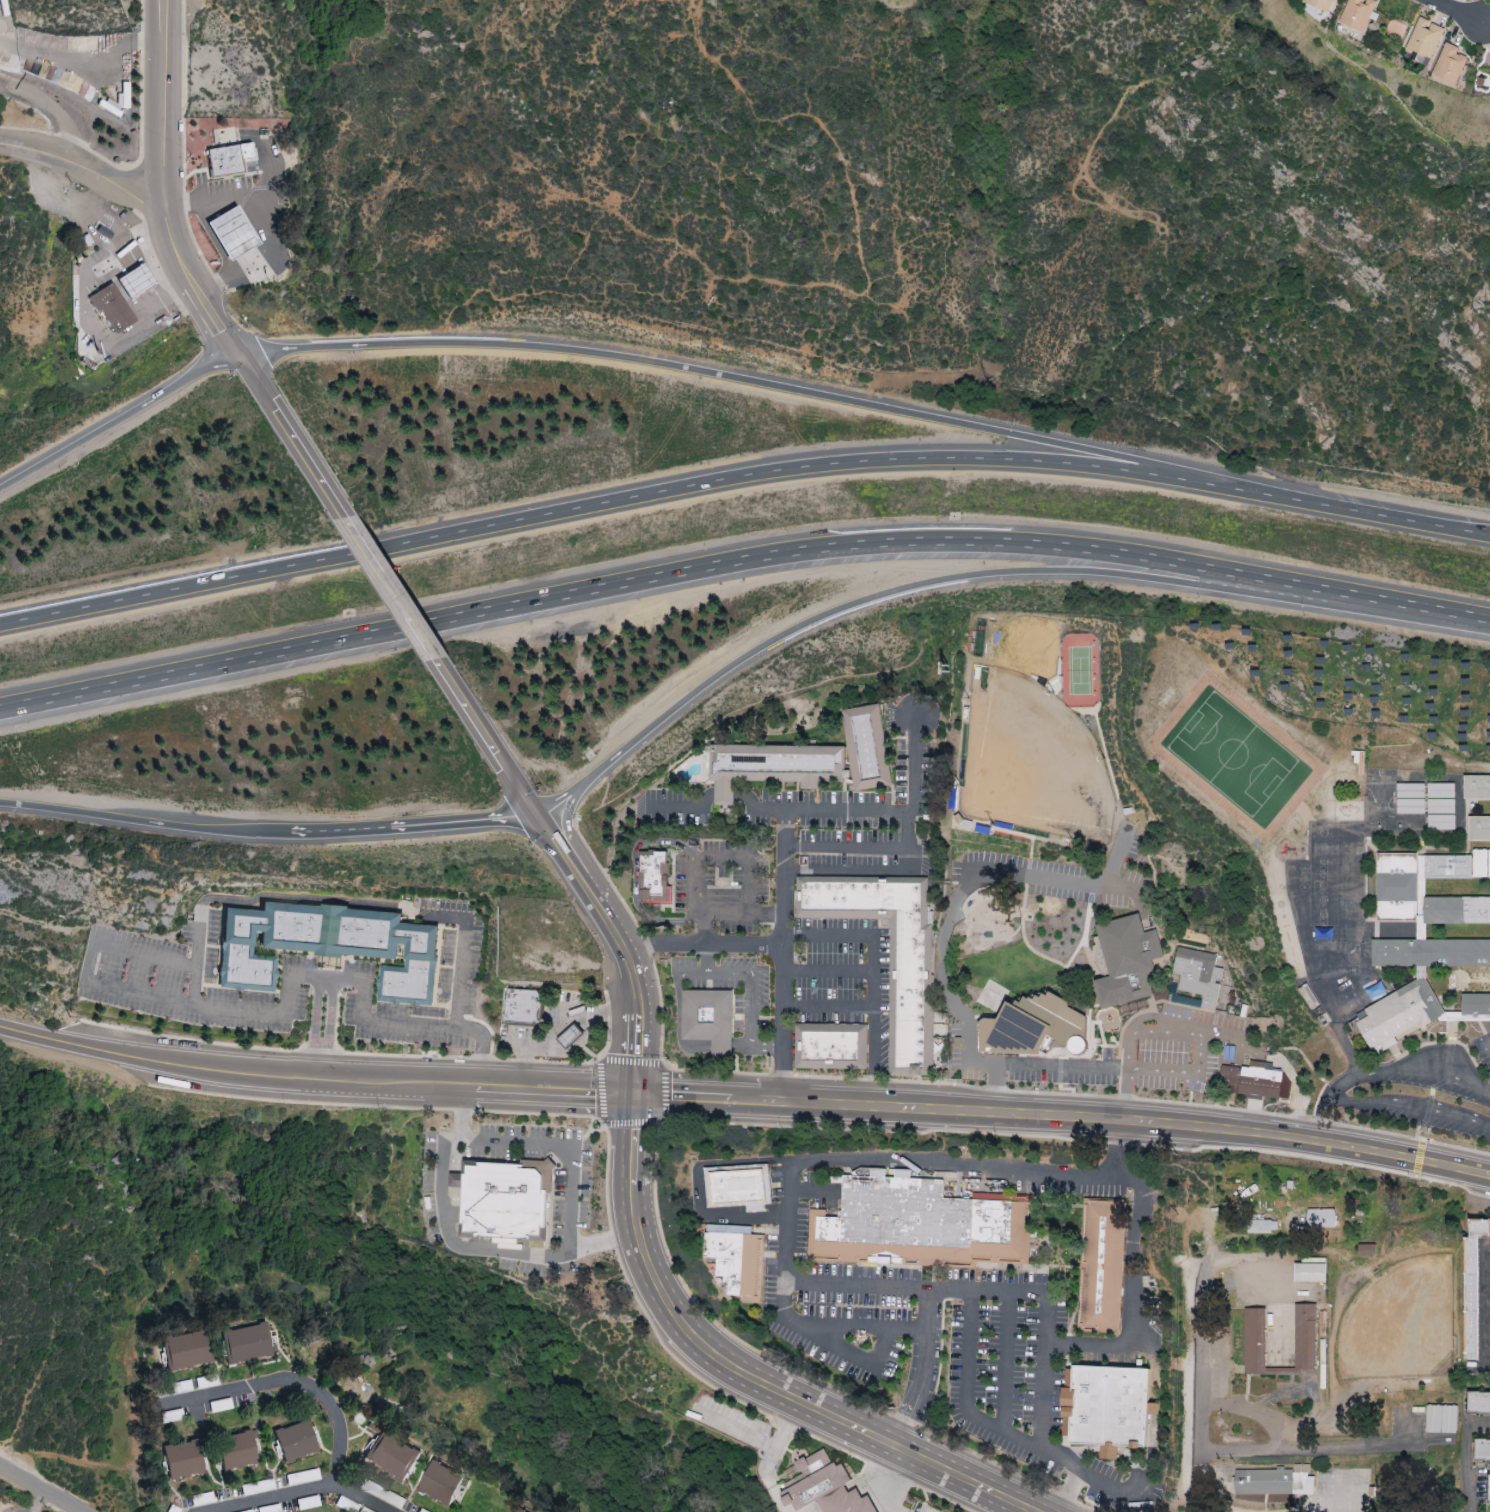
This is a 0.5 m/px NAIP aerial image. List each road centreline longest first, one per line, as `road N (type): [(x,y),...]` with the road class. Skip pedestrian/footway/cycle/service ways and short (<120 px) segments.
road 1 (motorway): [(0,710),(751,560),(922,544),(1118,556),(1489,627)]
road 2 (motorway): [(1301,504),(1047,463),(801,469),(0,627)]
road 3 (motorway): [(1301,504),(1138,462),(642,361),(483,345),(238,352)]
road 4 (motorway): [(539,817),(758,651),(912,587),(968,576),(1077,573),(1386,608)]
road 5 (secondary): [(636,1095),(646,1255),(669,1304),(701,1343),(725,1363),(1033,1511)]
road 6 (secondary): [(58,1043),(289,1078),(636,1095)]
road 7 (secondary): [(945,1112),(1201,1130),(1489,1179)]
road 8 (secondary): [(636,1095),(945,1112)]
road 9 (secondary): [(636,1095),(636,1001),(619,945),(539,817)]
road 10 (motorway): [(0,804),(223,833),(290,833)]
road 11 (residential): [(1195,1511),(1201,1497),(1198,1221)]
road 12 (motorway): [(238,352),(0,490)]
road 13 (residential): [(165,1404),(309,1384),(340,1422),(337,1486)]
road 14 (motorway): [(290,833),(539,817)]
road 15 (residential): [(161,209),(176,0)]
road 16 (secondary): [(345,518),(238,352)]
road 17 (motorway): [(1489,538),(1301,504)]
road 18 (secondary): [(539,817),(436,660)]
road 19 (residential): [(220,1511),(337,1486),(386,1511)]
road 20 (residential): [(0,150),(68,163),(161,209)]
road 21 (secondary): [(436,660),(345,518)]
road 22 (tertiary): [(161,209),(238,352)]

